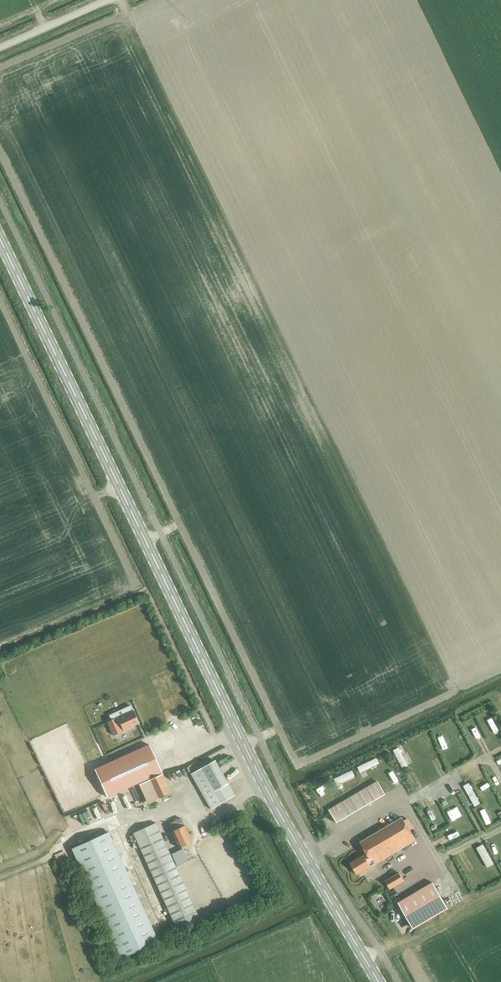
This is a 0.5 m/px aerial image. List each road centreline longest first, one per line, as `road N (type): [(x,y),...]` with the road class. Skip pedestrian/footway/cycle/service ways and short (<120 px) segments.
road 1 (secondary): [(379,981),(263,783),(0,240)]

